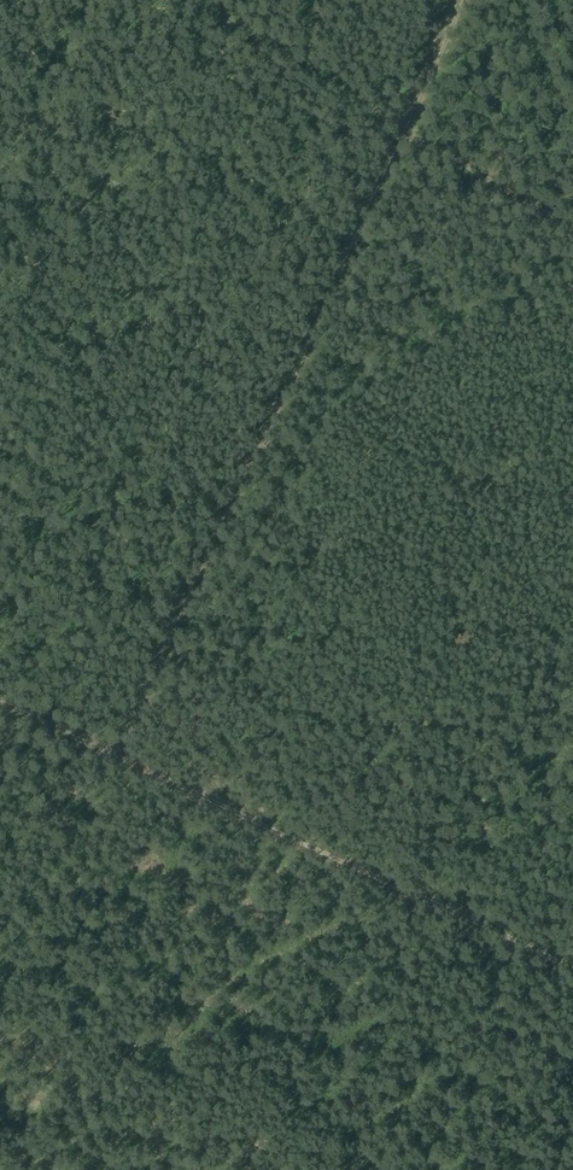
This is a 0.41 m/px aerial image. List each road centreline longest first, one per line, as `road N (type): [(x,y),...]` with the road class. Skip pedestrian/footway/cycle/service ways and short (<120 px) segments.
road 1 (track): [(115,756),(286,358),(460,0)]
road 2 (track): [(115,756),(572,971)]
road 3 (track): [(398,125),(572,230)]
road 4 (track): [(0,703),(115,756)]

